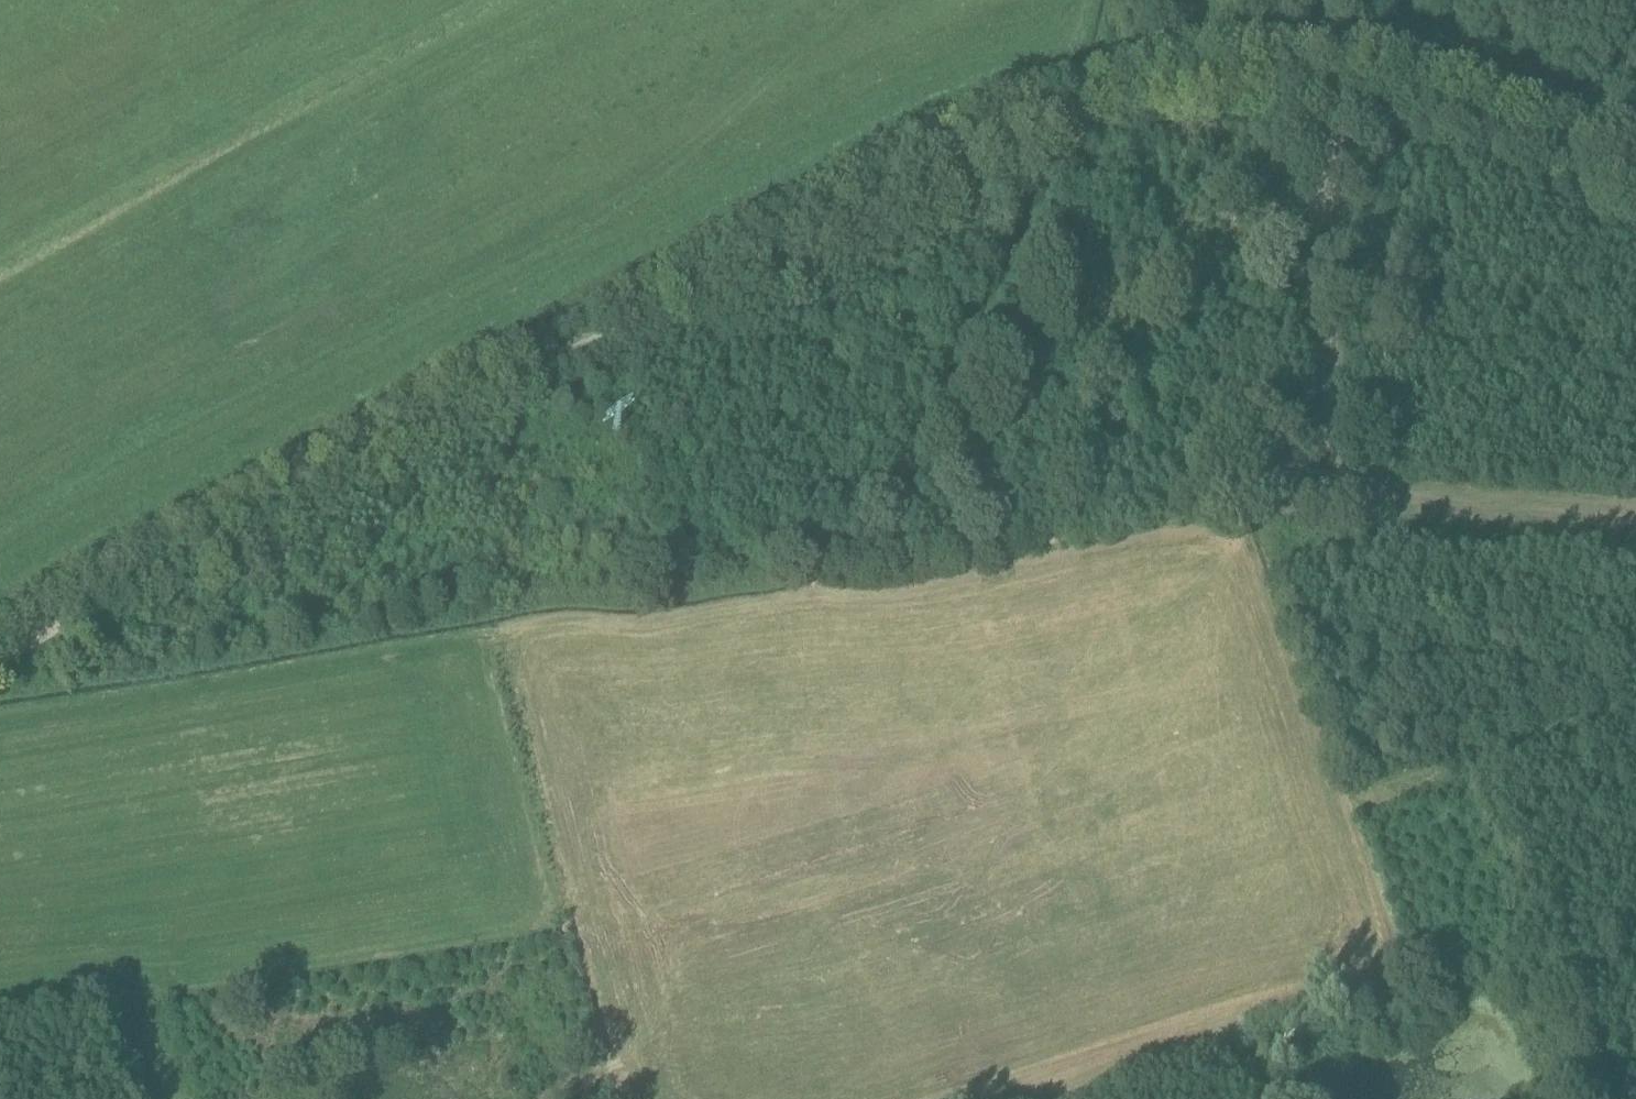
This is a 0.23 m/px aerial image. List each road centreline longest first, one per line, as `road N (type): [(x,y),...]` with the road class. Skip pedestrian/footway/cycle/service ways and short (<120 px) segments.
road 1 (track): [(1635,176),(1396,86),(1327,71),(1142,75),(1064,97),(812,215),(120,586),(0,664)]

